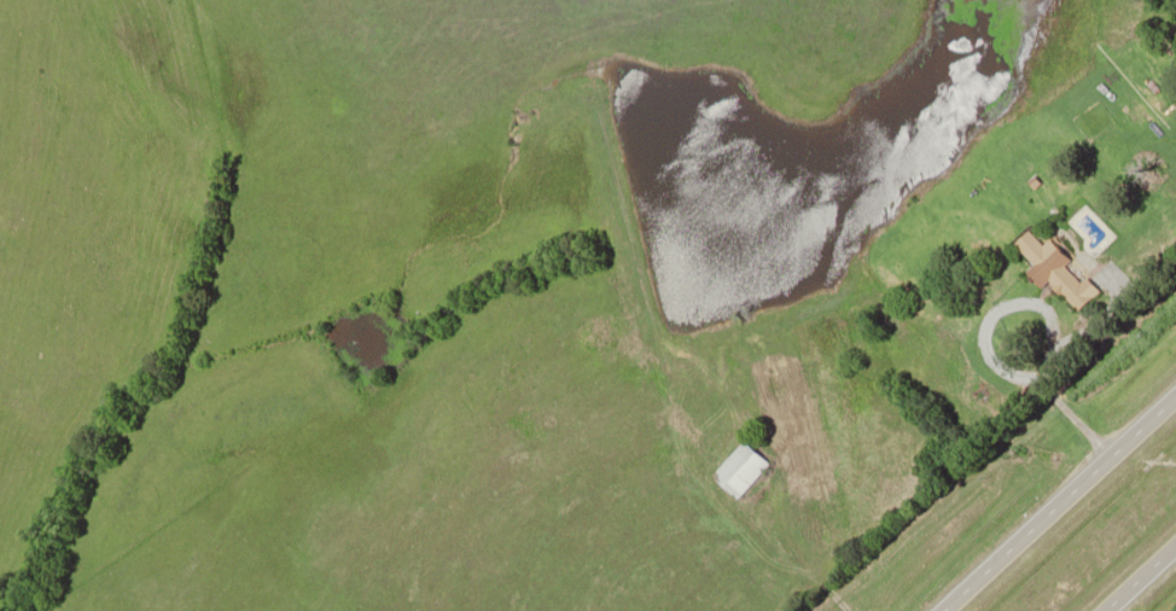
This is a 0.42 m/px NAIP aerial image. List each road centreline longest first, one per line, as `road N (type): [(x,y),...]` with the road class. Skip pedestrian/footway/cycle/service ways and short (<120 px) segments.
road 1 (trunk): [(1175,396),(943,610)]

